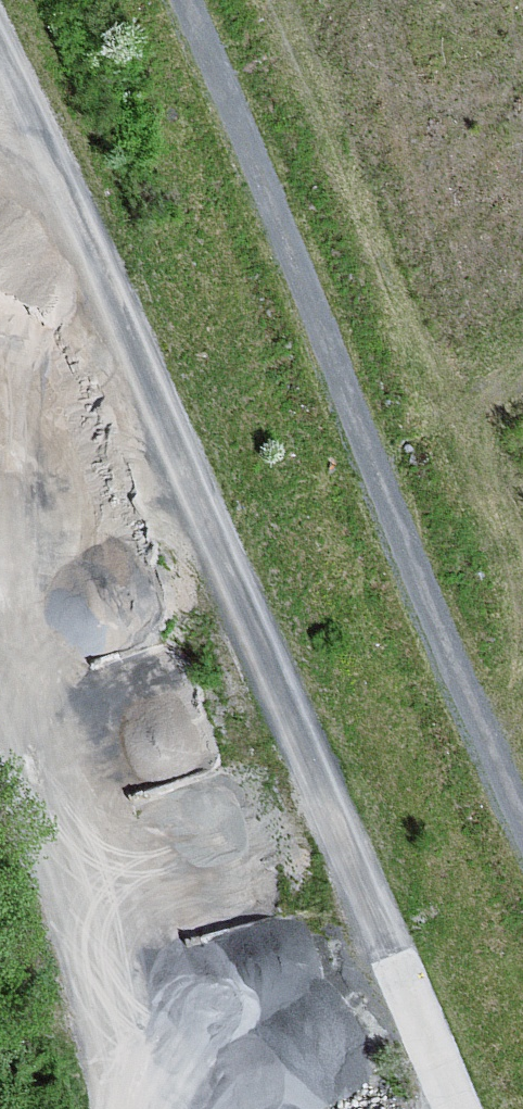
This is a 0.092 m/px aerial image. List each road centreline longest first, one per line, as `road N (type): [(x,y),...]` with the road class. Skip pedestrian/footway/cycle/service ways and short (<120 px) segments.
road 1 (track): [(0,32),(142,322),(452,1108)]
road 2 (track): [(522,819),(403,543),(231,84),(188,0)]

